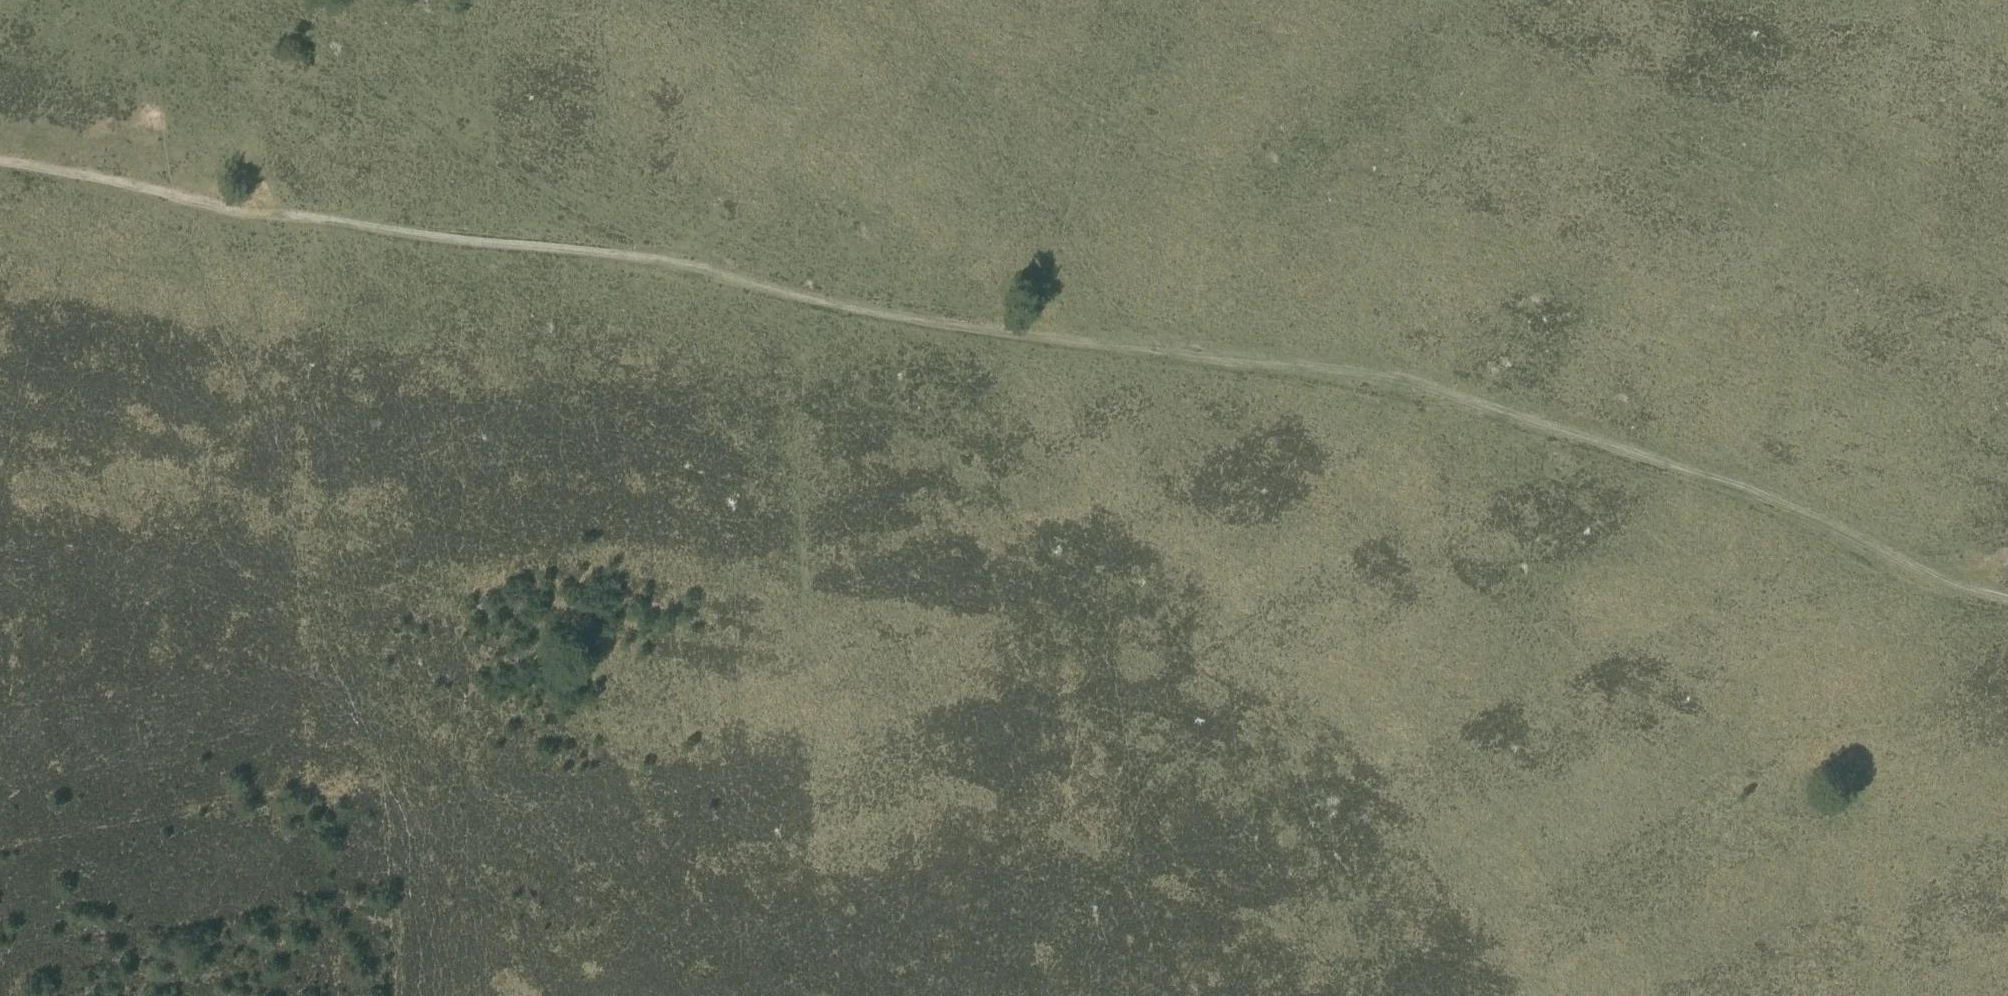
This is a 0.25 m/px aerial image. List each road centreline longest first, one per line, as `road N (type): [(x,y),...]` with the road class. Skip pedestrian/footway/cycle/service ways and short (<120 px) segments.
road 1 (track): [(2007,599),(1784,504),(1389,374),(946,322),(689,262),(263,215),(0,163)]

